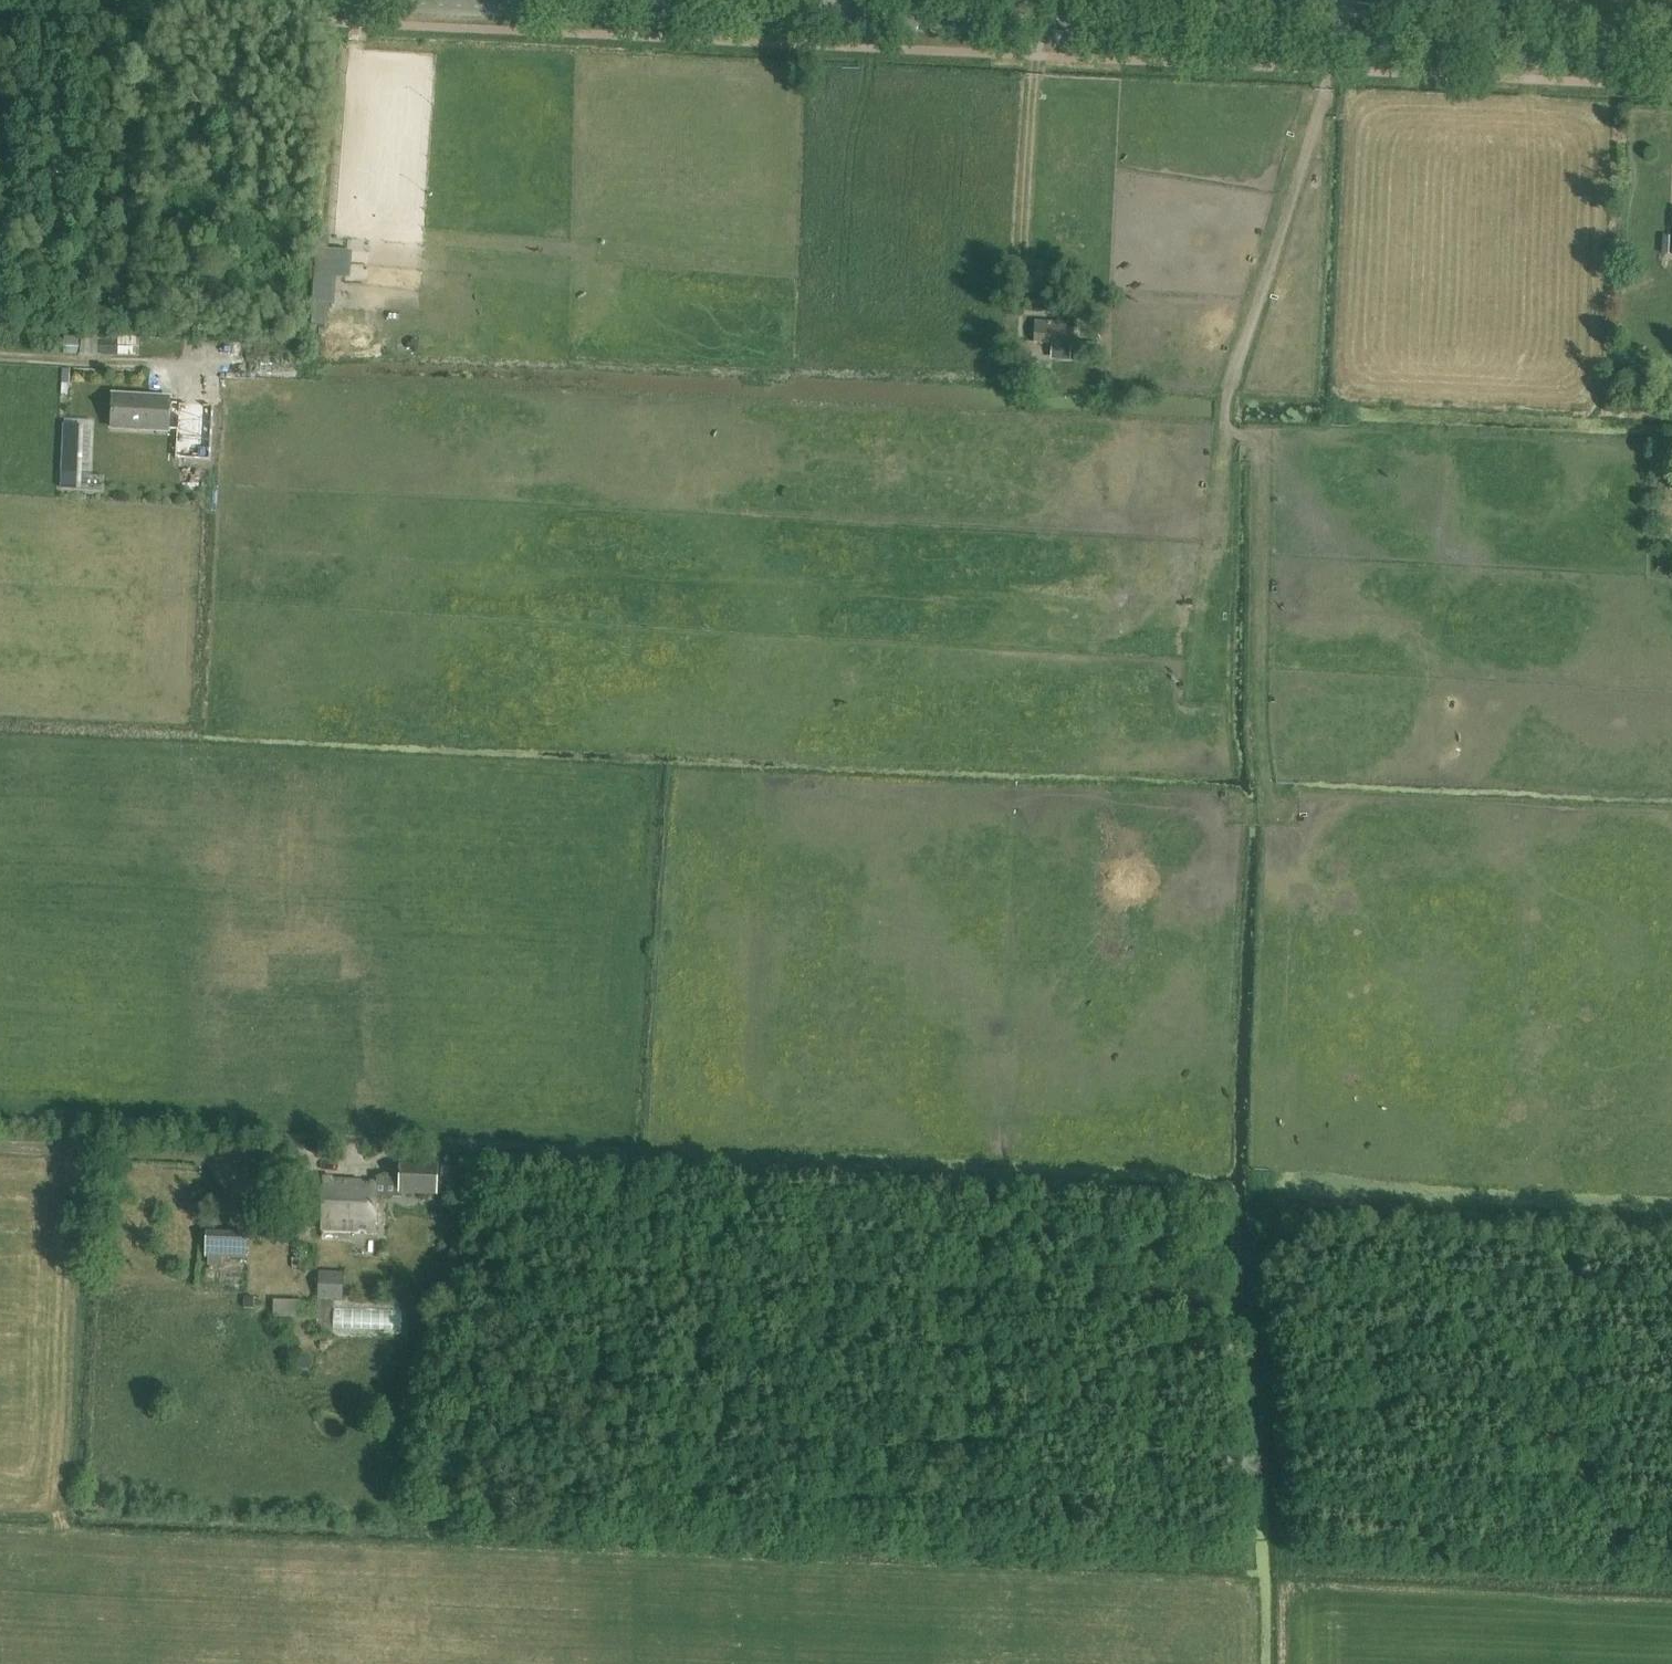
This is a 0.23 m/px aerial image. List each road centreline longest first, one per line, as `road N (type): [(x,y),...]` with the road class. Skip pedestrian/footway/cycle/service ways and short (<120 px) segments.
road 1 (tertiary): [(1671,54),(501,0)]
road 2 (track): [(201,1152),(0,1142)]

